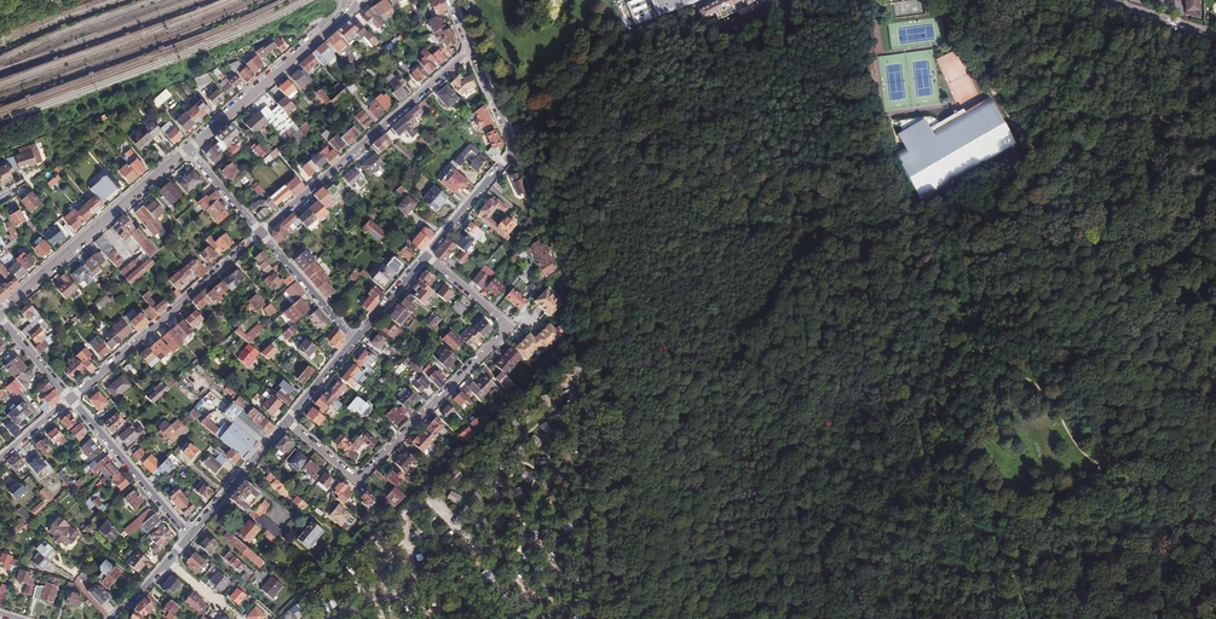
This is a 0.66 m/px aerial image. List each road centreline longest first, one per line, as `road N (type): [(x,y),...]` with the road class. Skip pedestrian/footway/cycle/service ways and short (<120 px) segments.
road 1 (track): [(866,0),(798,1),(761,15),(739,39),(723,92),(730,135),(762,170),(802,195),(817,222),(809,323),(825,450),(799,500),(797,530),(806,564),(850,618)]
road 2 (track): [(1030,618),(1008,569),(938,484),(880,320),(850,115),(869,49),(867,0)]
road 3 (motorway): [(622,0),(571,330),(491,618)]
road 4 (motorway): [(516,618),(606,265),(641,0)]
road 5 (track): [(1215,424),(938,0)]
road 6 (residential): [(425,255),(503,321),(503,334),(357,479),(286,421)]
road 7 (track): [(1141,502),(1078,450),(1040,391),(1011,379),(981,427),(978,465),(1026,518)]
road 8 (residential): [(261,233),(470,49)]
road 9 (track): [(713,0),(612,51),(513,149)]
road 10 (residential): [(71,399),(261,233)]
road 11 (secondary): [(188,149),(0,311)]
road 12 (residential): [(425,255),(513,149),(470,49)]
road 13 (track): [(1003,0),(1157,39),(1215,63)]
road 14 (secondary): [(351,0),(188,149)]
road 15 (residential): [(190,534),(71,399)]
road 16 (residential): [(190,534),(286,421)]
road 17 (residential): [(261,233),(355,340)]
road 18 (track): [(1088,618),(1159,580),(1215,582)]
road 19 (tertiary): [(1094,0),(1215,37)]

